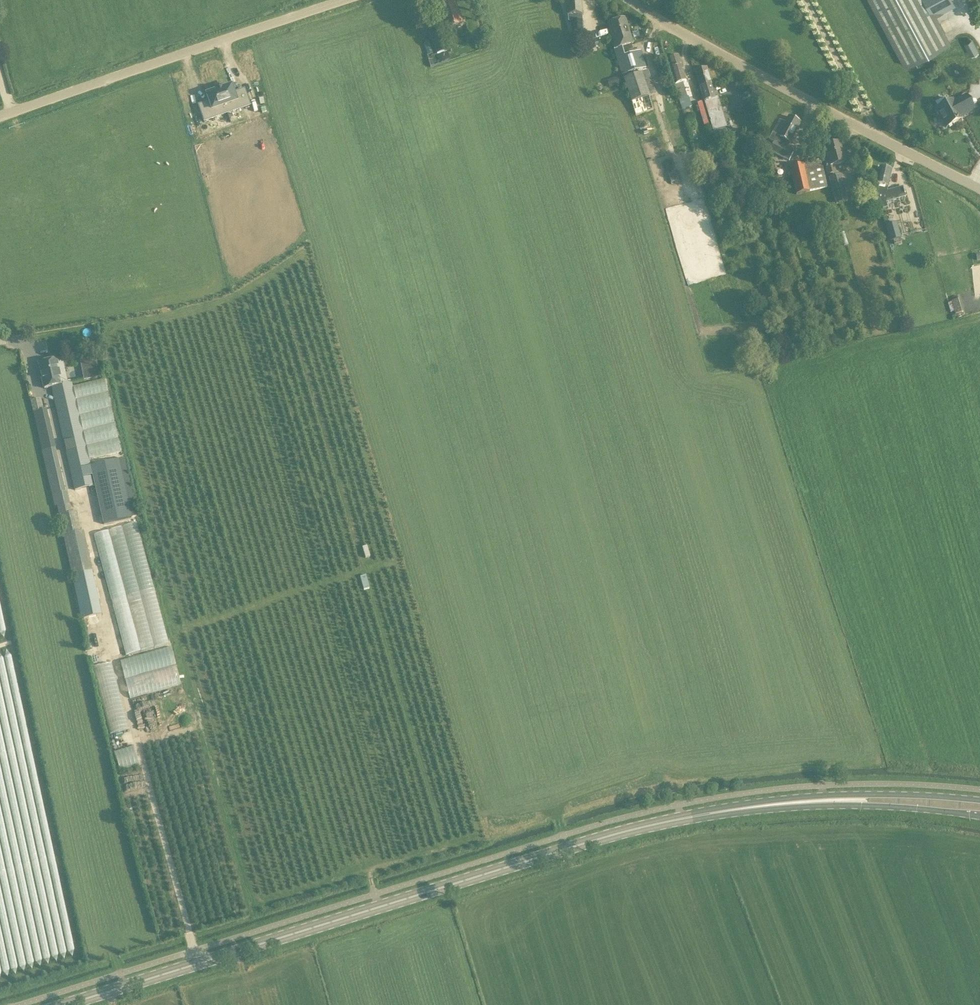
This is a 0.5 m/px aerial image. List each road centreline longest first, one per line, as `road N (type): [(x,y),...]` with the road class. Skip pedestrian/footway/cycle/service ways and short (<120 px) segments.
road 1 (primary): [(69,1004),(527,862),(698,818),(908,797),(979,805)]
road 2 (unclassified): [(979,189),(685,35),(635,0)]
road 3 (unclassified): [(341,0),(0,116)]

